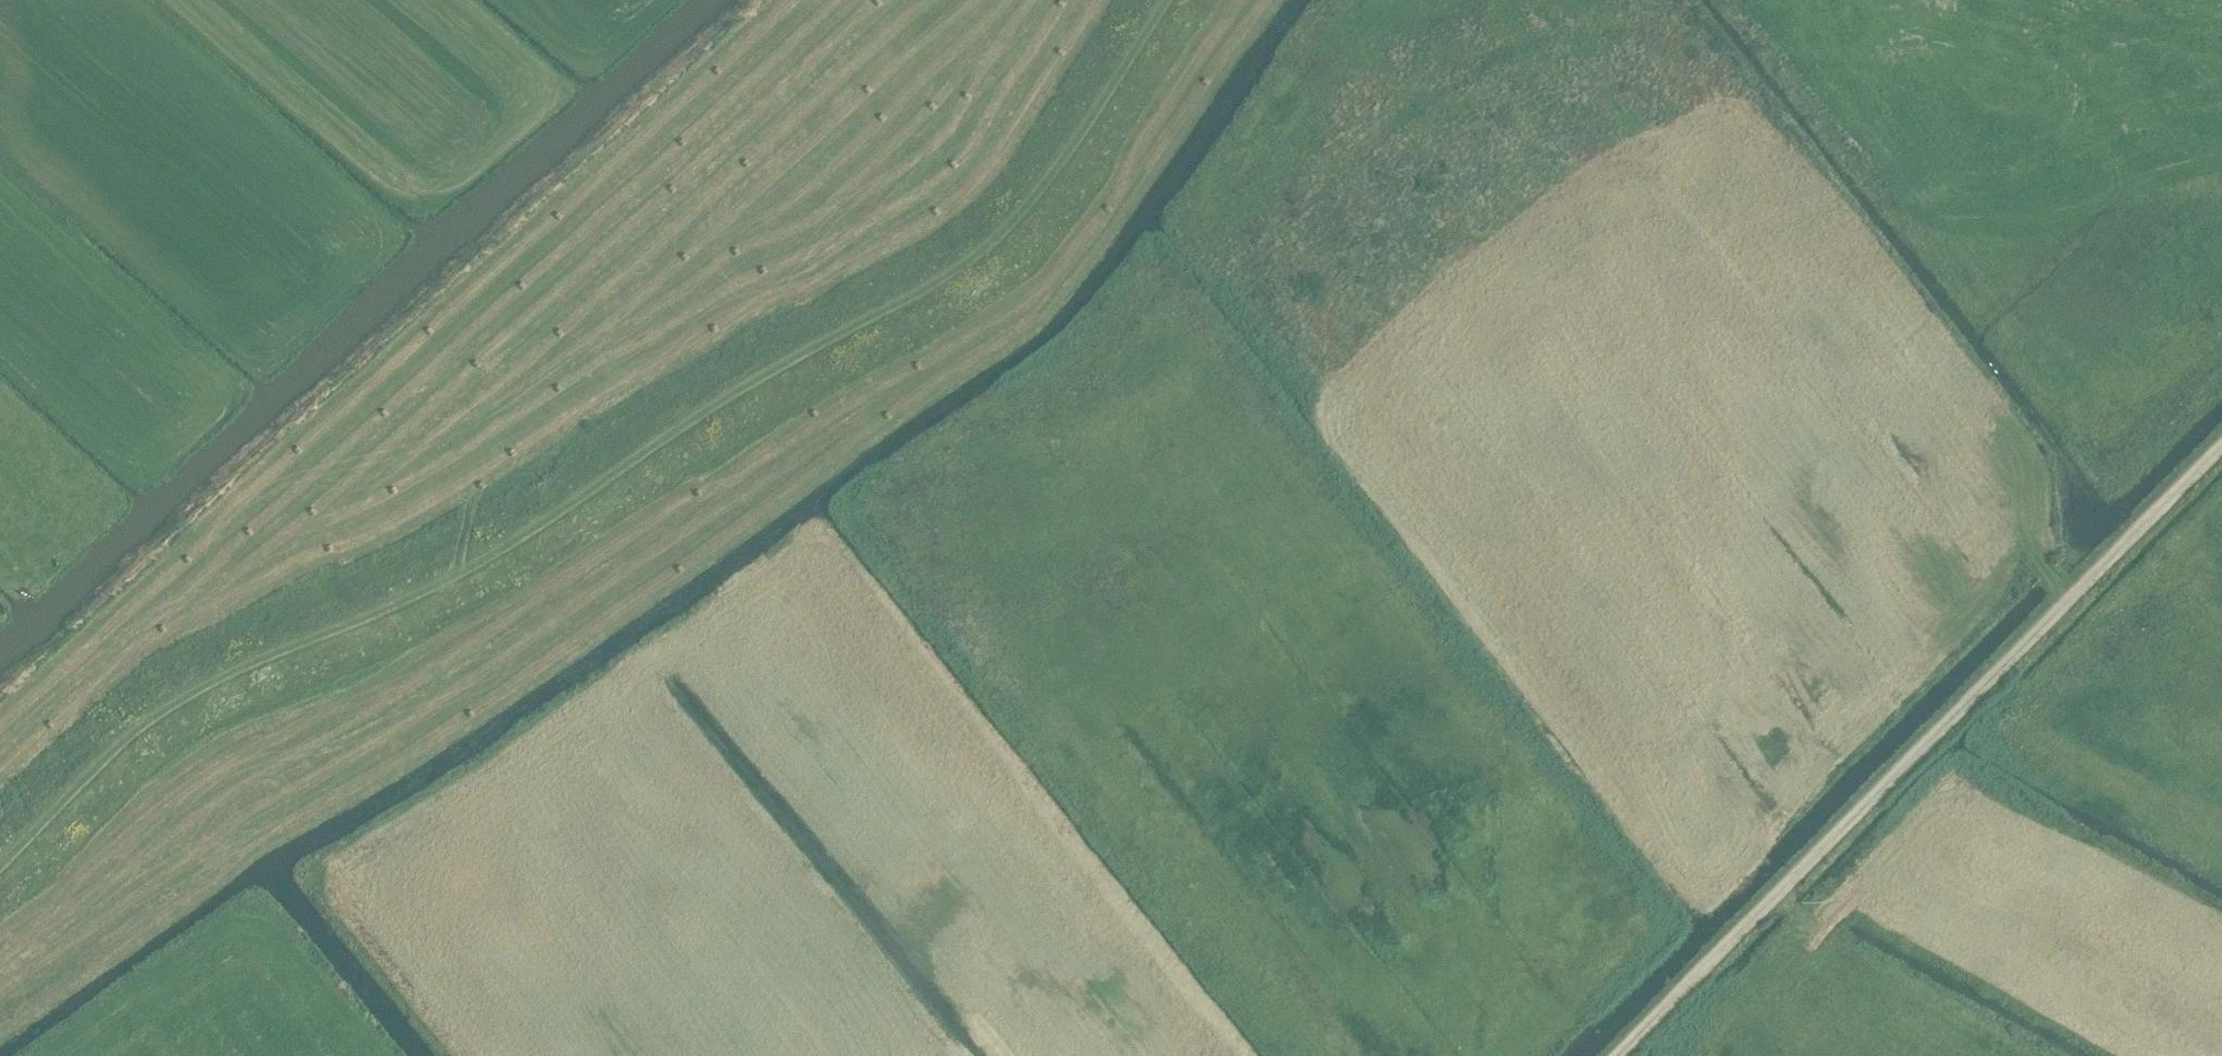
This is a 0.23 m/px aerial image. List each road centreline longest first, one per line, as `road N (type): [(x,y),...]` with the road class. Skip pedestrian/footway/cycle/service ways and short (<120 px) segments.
road 1 (track): [(1617,1055),(2221,446)]

